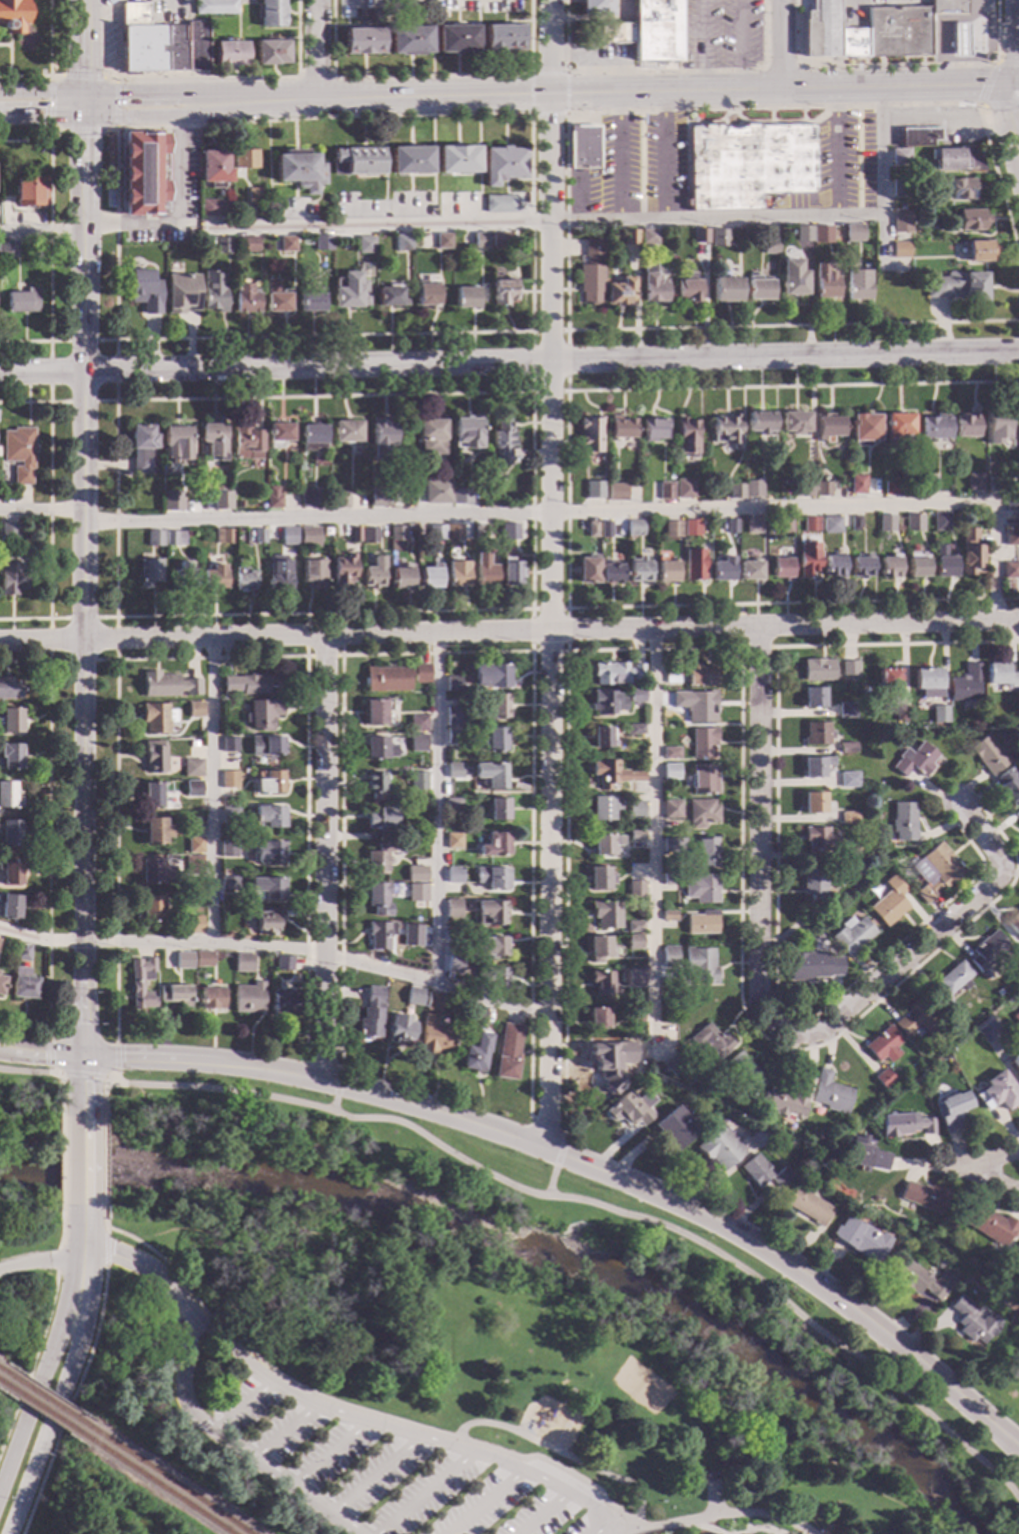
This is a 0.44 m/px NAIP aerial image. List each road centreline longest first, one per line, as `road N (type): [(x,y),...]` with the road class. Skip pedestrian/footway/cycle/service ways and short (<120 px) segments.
road 1 (residential): [(539,1146),(548,1126),(551,1020),(549,0)]
road 2 (residential): [(1018,352),(0,374)]
road 3 (residential): [(1018,621),(0,642)]
road 4 (secondary): [(82,1056),(84,117)]
road 5 (tertiary): [(1018,1443),(859,1312),(760,1247),(539,1146),(337,1083)]
road 6 (secondary): [(317,100),(781,92)]
road 7 (residential): [(321,1079),(324,636)]
road 8 (residential): [(790,1033),(762,996),(760,626)]
road 9 (residential): [(959,802),(995,843),(1001,866),(991,883),(822,1030),(790,1033)]
road 10 (tertiary): [(337,1083),(222,1064),(82,1056)]
road 11 (secondary): [(781,92),(1012,86)]
road 12 (secondary): [(317,100),(179,94)]
road 13 (secondary): [(180,116),(317,100)]

